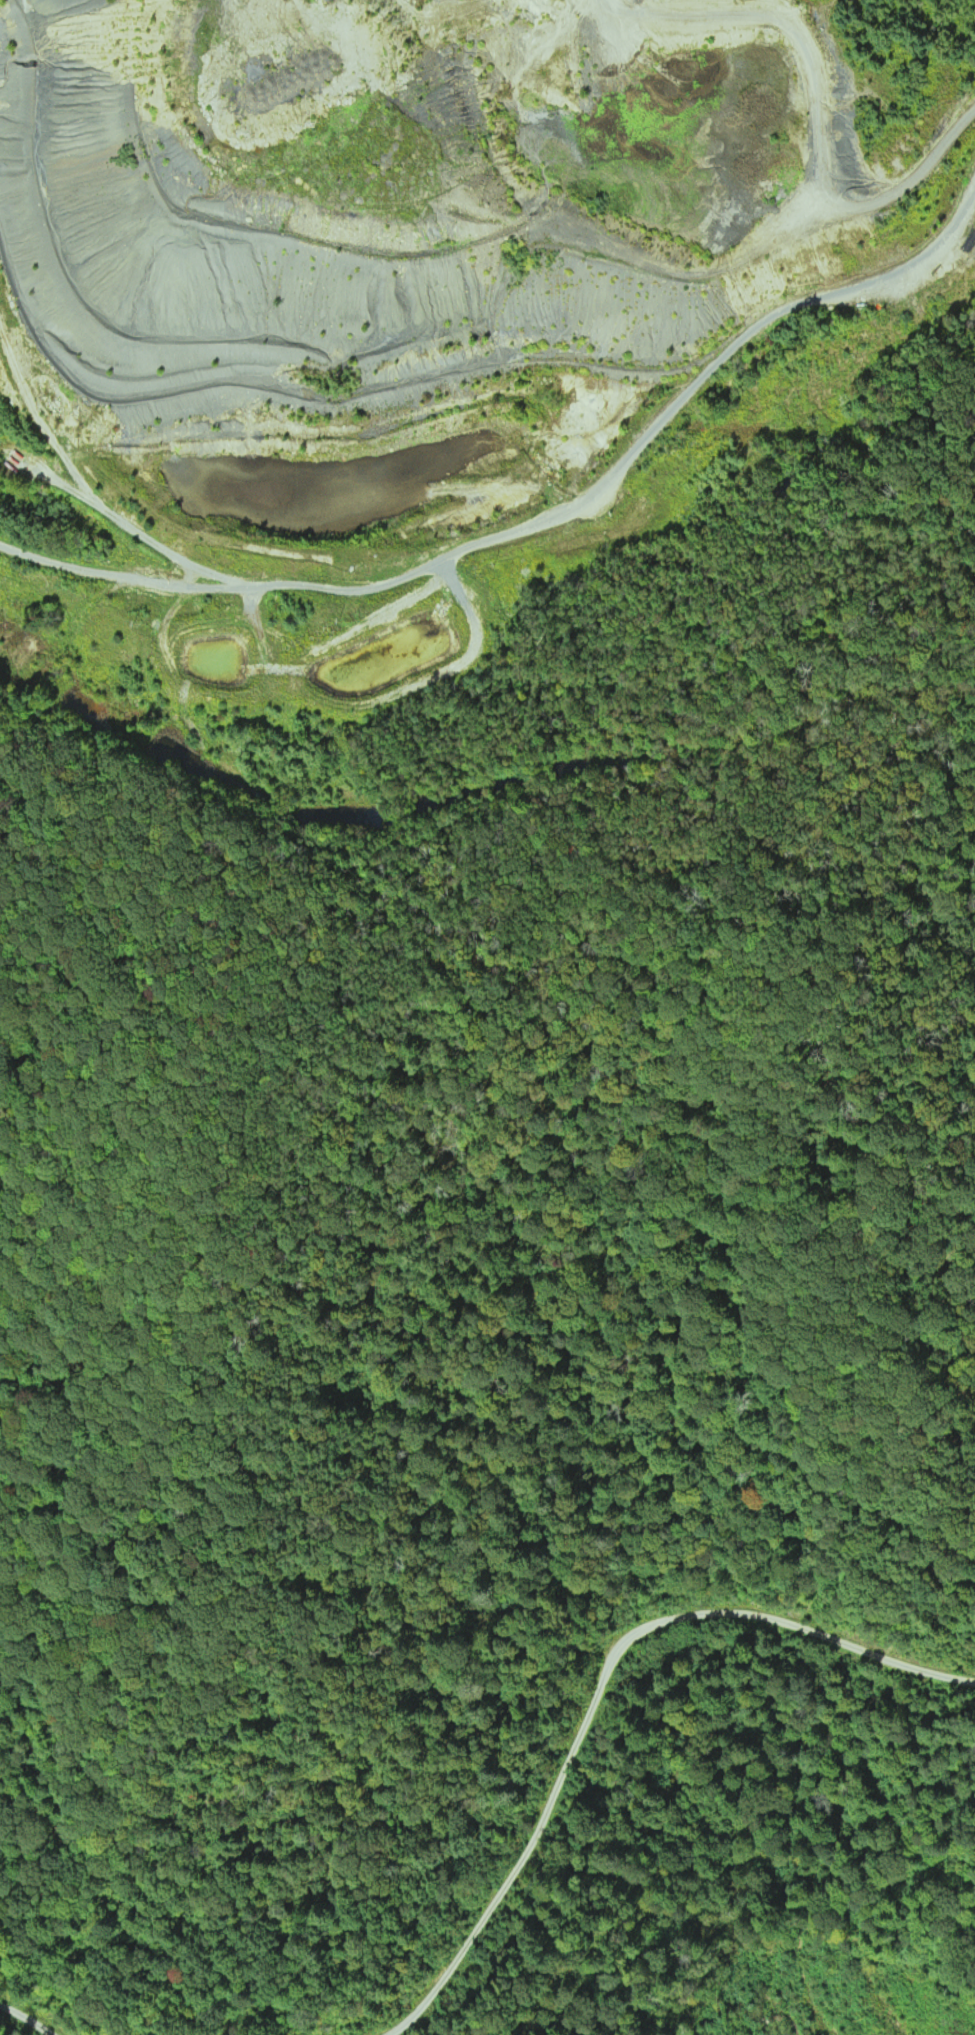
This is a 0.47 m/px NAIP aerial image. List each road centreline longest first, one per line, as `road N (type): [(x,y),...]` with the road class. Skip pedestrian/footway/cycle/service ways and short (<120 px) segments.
road 1 (track): [(933,0),(873,112),(803,181),(702,238),(571,262),(444,260),(188,203),(35,0)]

